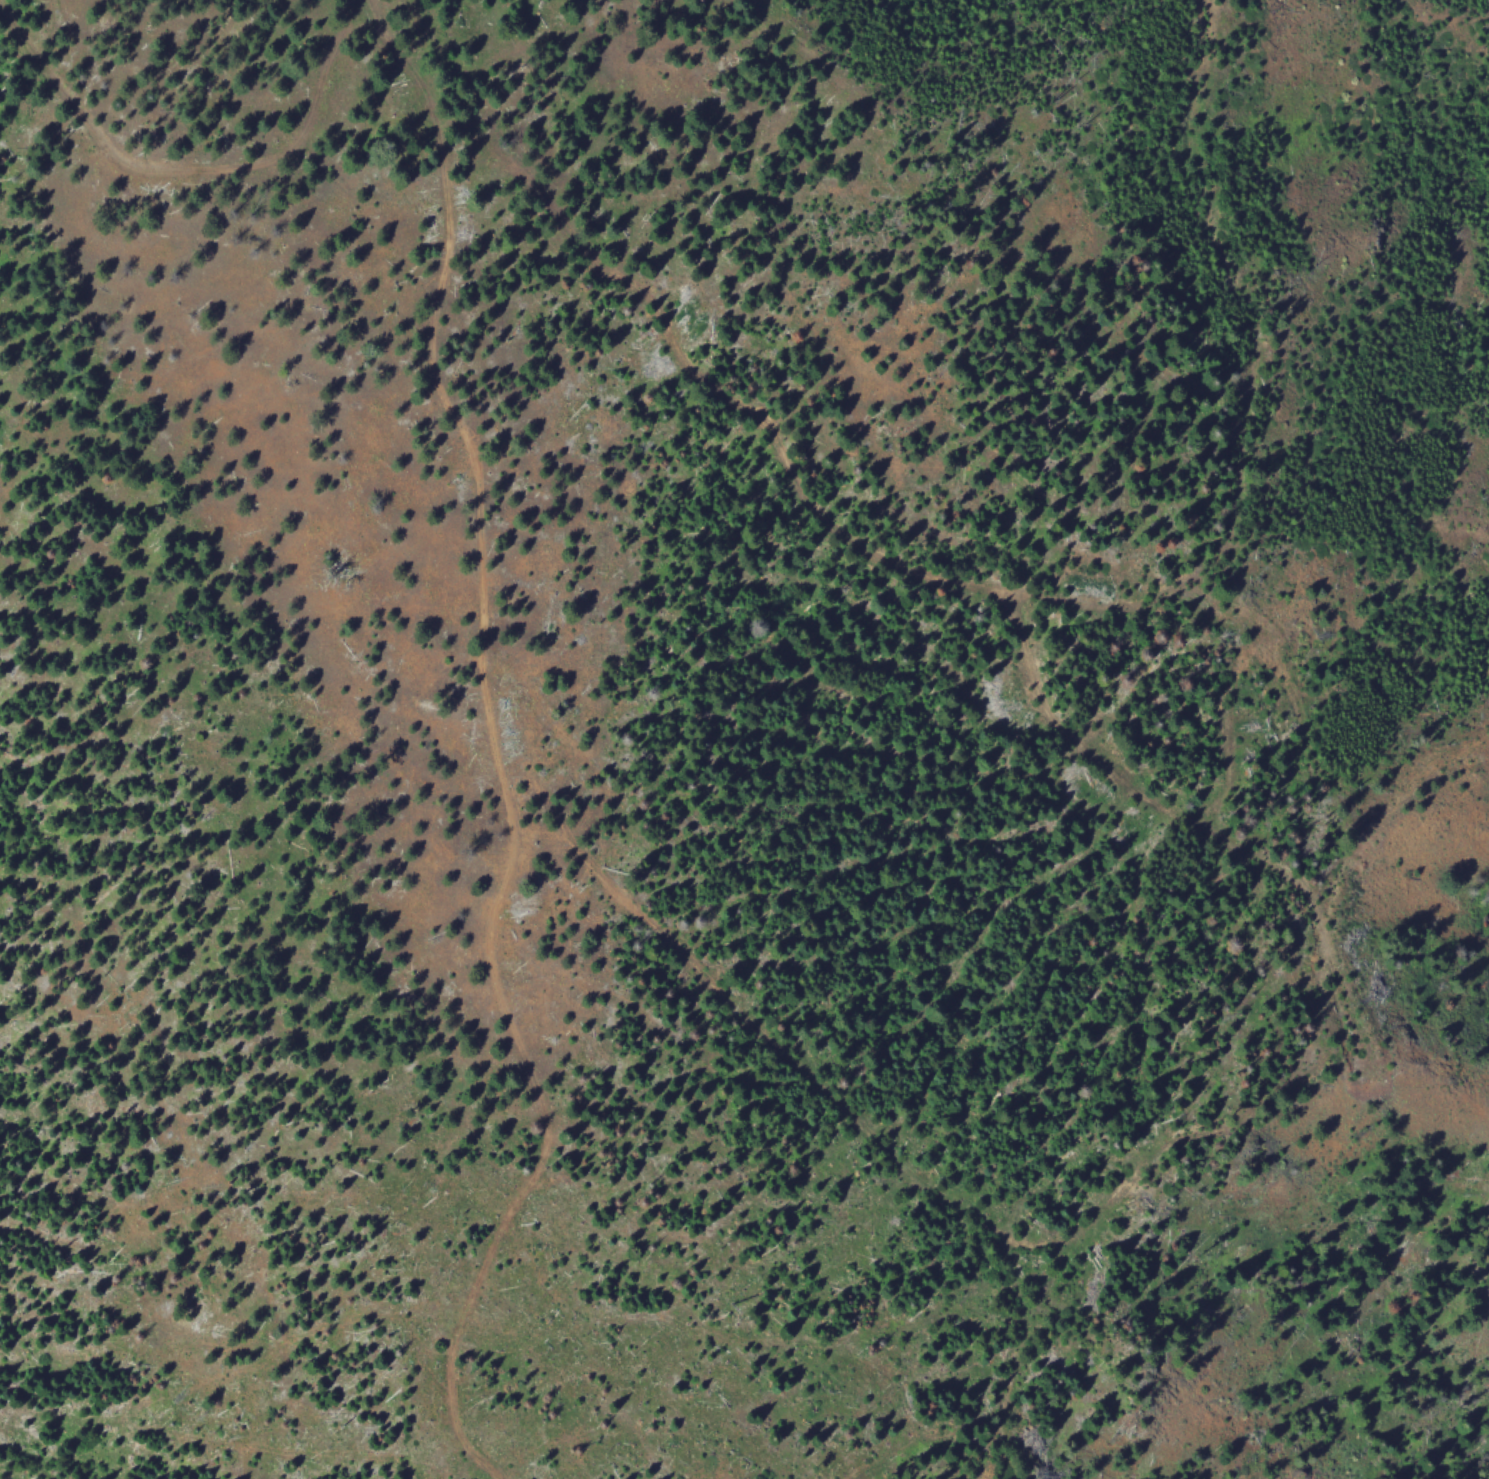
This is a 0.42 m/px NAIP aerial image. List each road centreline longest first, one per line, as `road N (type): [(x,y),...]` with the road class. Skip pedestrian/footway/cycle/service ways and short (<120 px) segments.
road 1 (residential): [(533,1478),(527,1238),(478,1025),(448,412),(371,0)]

